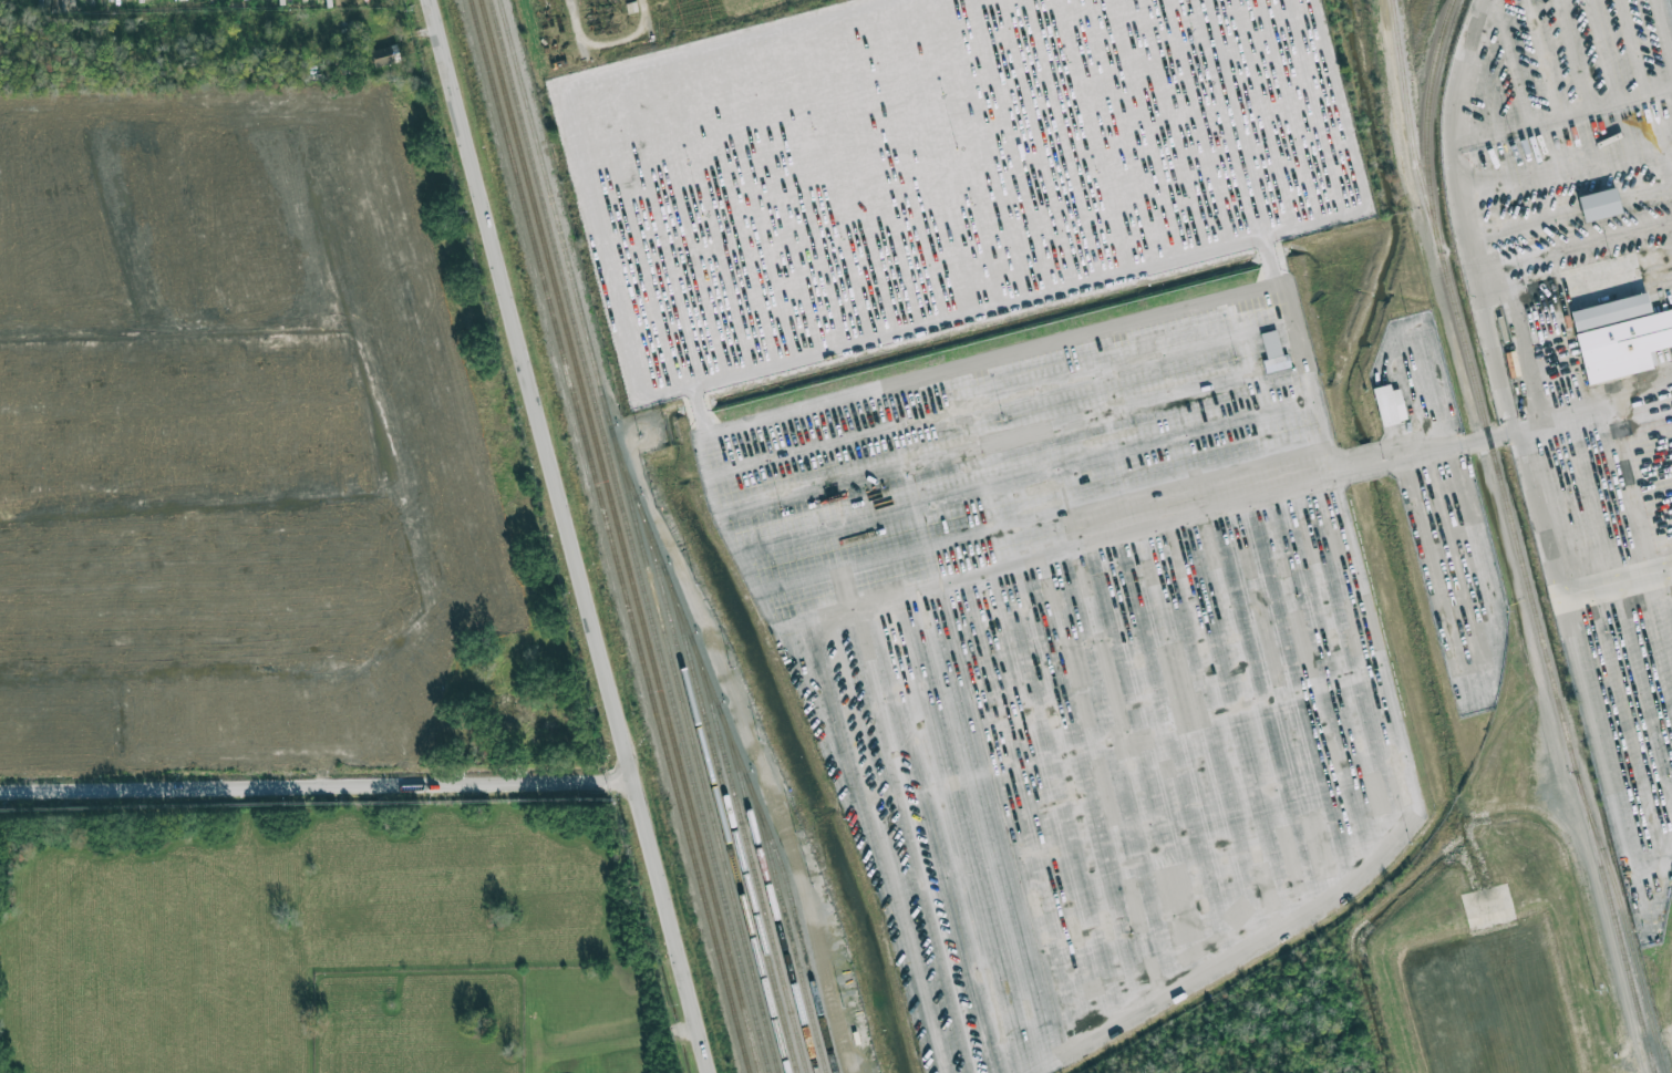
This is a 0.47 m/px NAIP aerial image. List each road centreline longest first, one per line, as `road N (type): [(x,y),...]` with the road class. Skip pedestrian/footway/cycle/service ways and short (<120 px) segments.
road 1 (secondary): [(431,0),(710,1072)]
road 2 (residential): [(0,790),(634,780)]

